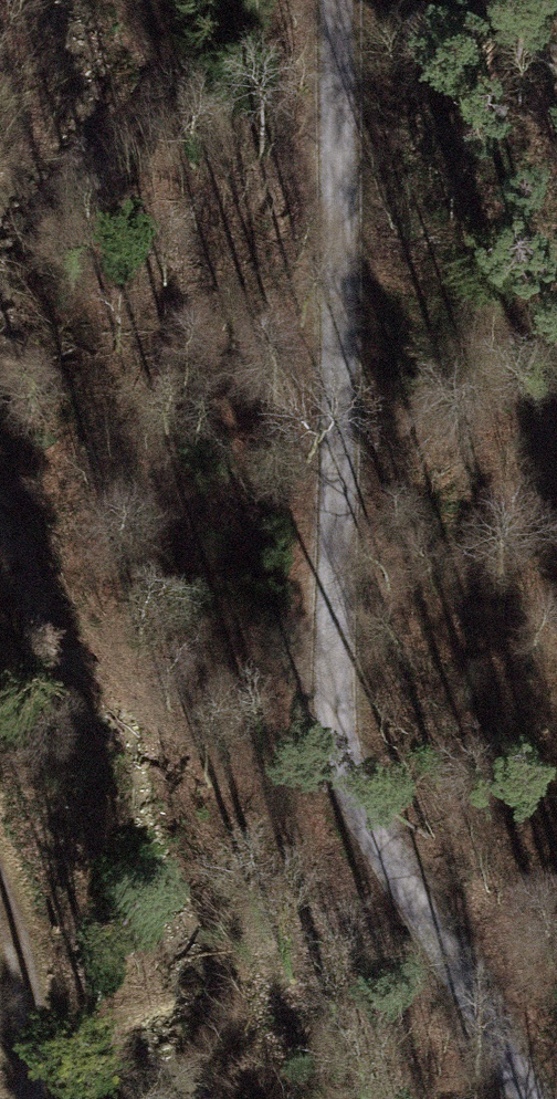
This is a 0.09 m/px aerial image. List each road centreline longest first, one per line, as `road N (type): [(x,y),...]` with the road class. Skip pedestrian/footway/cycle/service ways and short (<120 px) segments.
road 1 (track): [(525,1098),(351,779),(331,702),(336,0)]
road 2 (track): [(0,895),(27,1012),(22,1098)]

